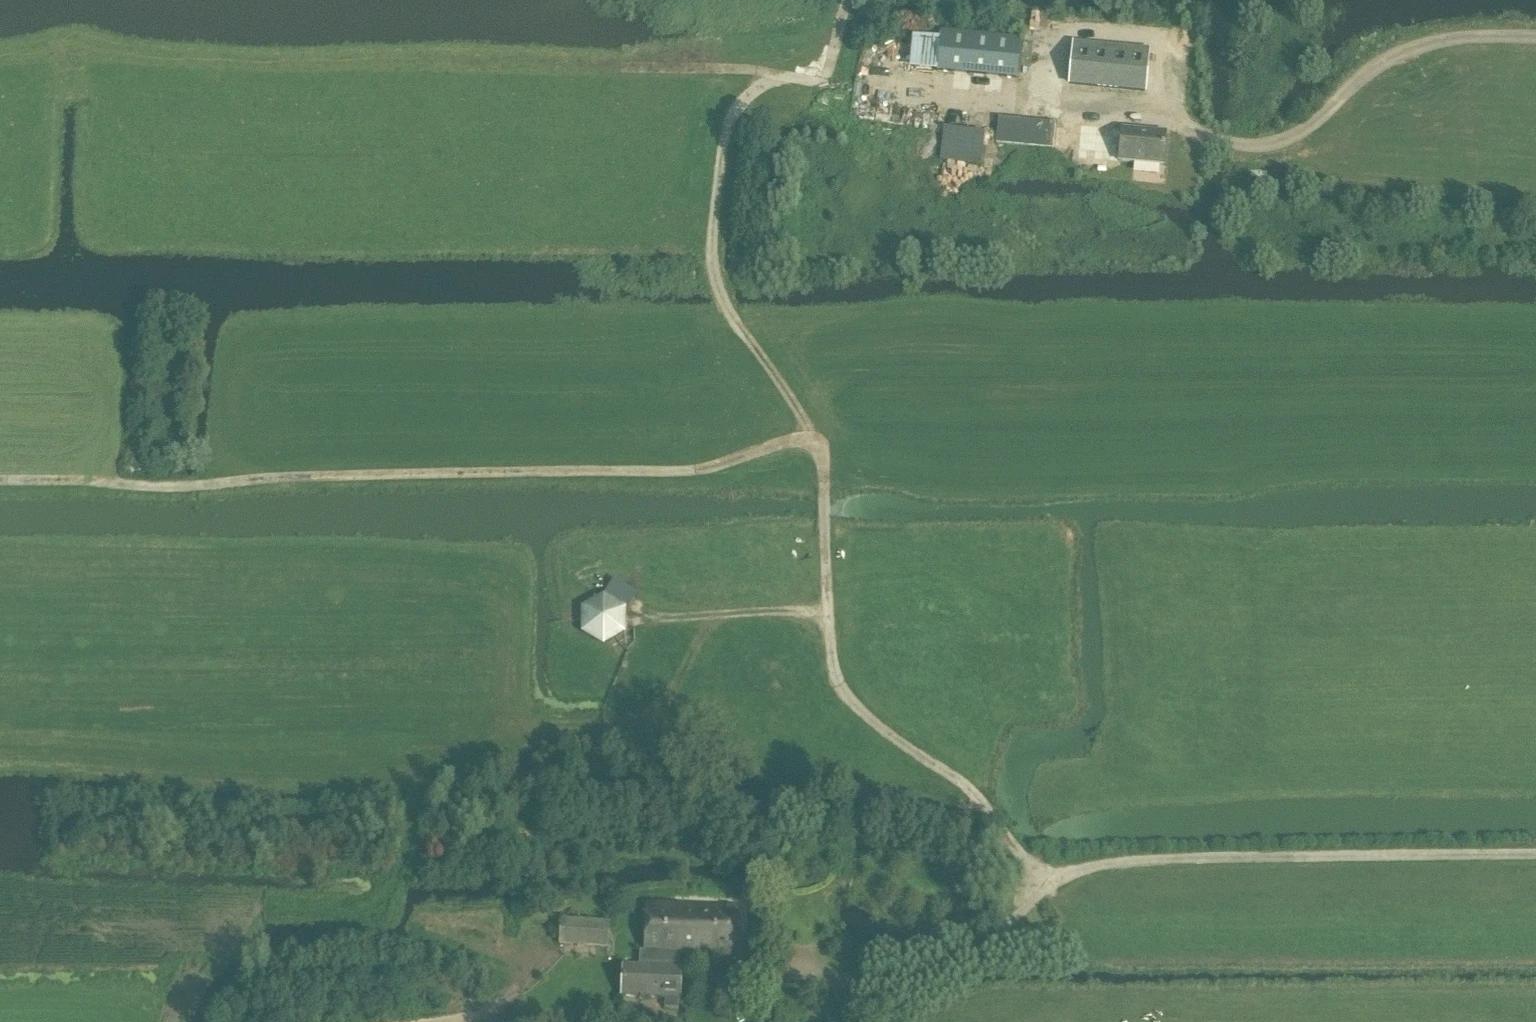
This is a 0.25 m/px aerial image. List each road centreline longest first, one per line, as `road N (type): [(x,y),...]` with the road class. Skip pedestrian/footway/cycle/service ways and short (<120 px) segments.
road 1 (track): [(1044,885),(977,802),(842,690),(830,636),(823,468),(804,444),(784,442),(704,470),(667,472),(180,487),(0,482)]
road 2 (track): [(829,624),(799,612),(734,614),(710,623),(657,706),(630,723),(598,724)]
road 3 (track): [(845,0),(825,82),(738,70),(628,68)]

